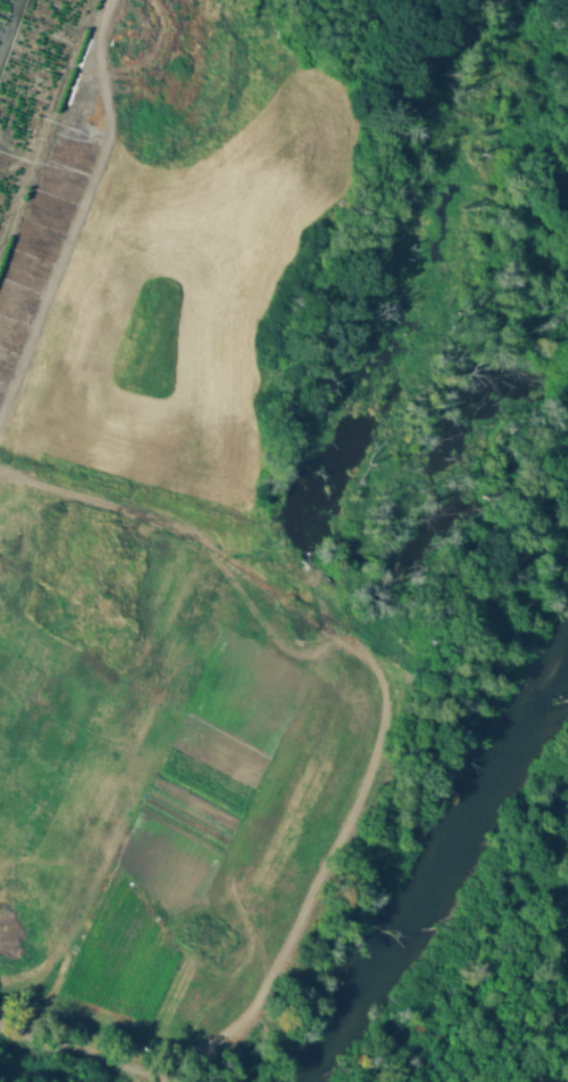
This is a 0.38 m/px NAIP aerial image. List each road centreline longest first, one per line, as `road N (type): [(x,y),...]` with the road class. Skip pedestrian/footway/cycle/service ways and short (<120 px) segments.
road 1 (track): [(0,471),(162,525),(324,611),(366,649),(387,695),(358,804),(251,1012),(193,1049),(0,1024)]
road 2 (track): [(0,411),(106,134),(98,44),(107,0)]
road 3 (track): [(186,537),(304,564),(342,627)]

